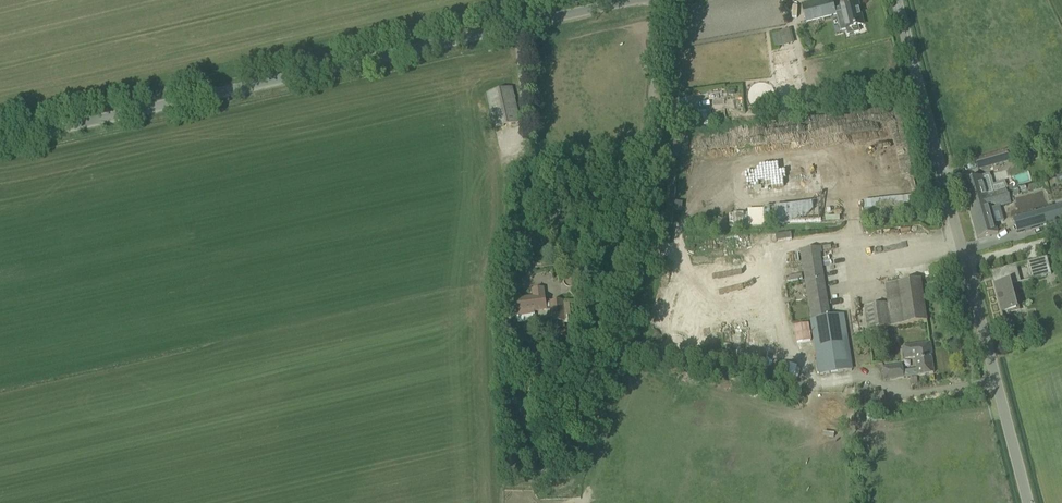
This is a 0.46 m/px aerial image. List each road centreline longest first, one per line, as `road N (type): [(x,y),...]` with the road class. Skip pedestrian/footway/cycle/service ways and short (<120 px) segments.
road 1 (unclassified): [(0,142),(644,0)]
road 2 (unclassified): [(1028,502),(900,0)]

